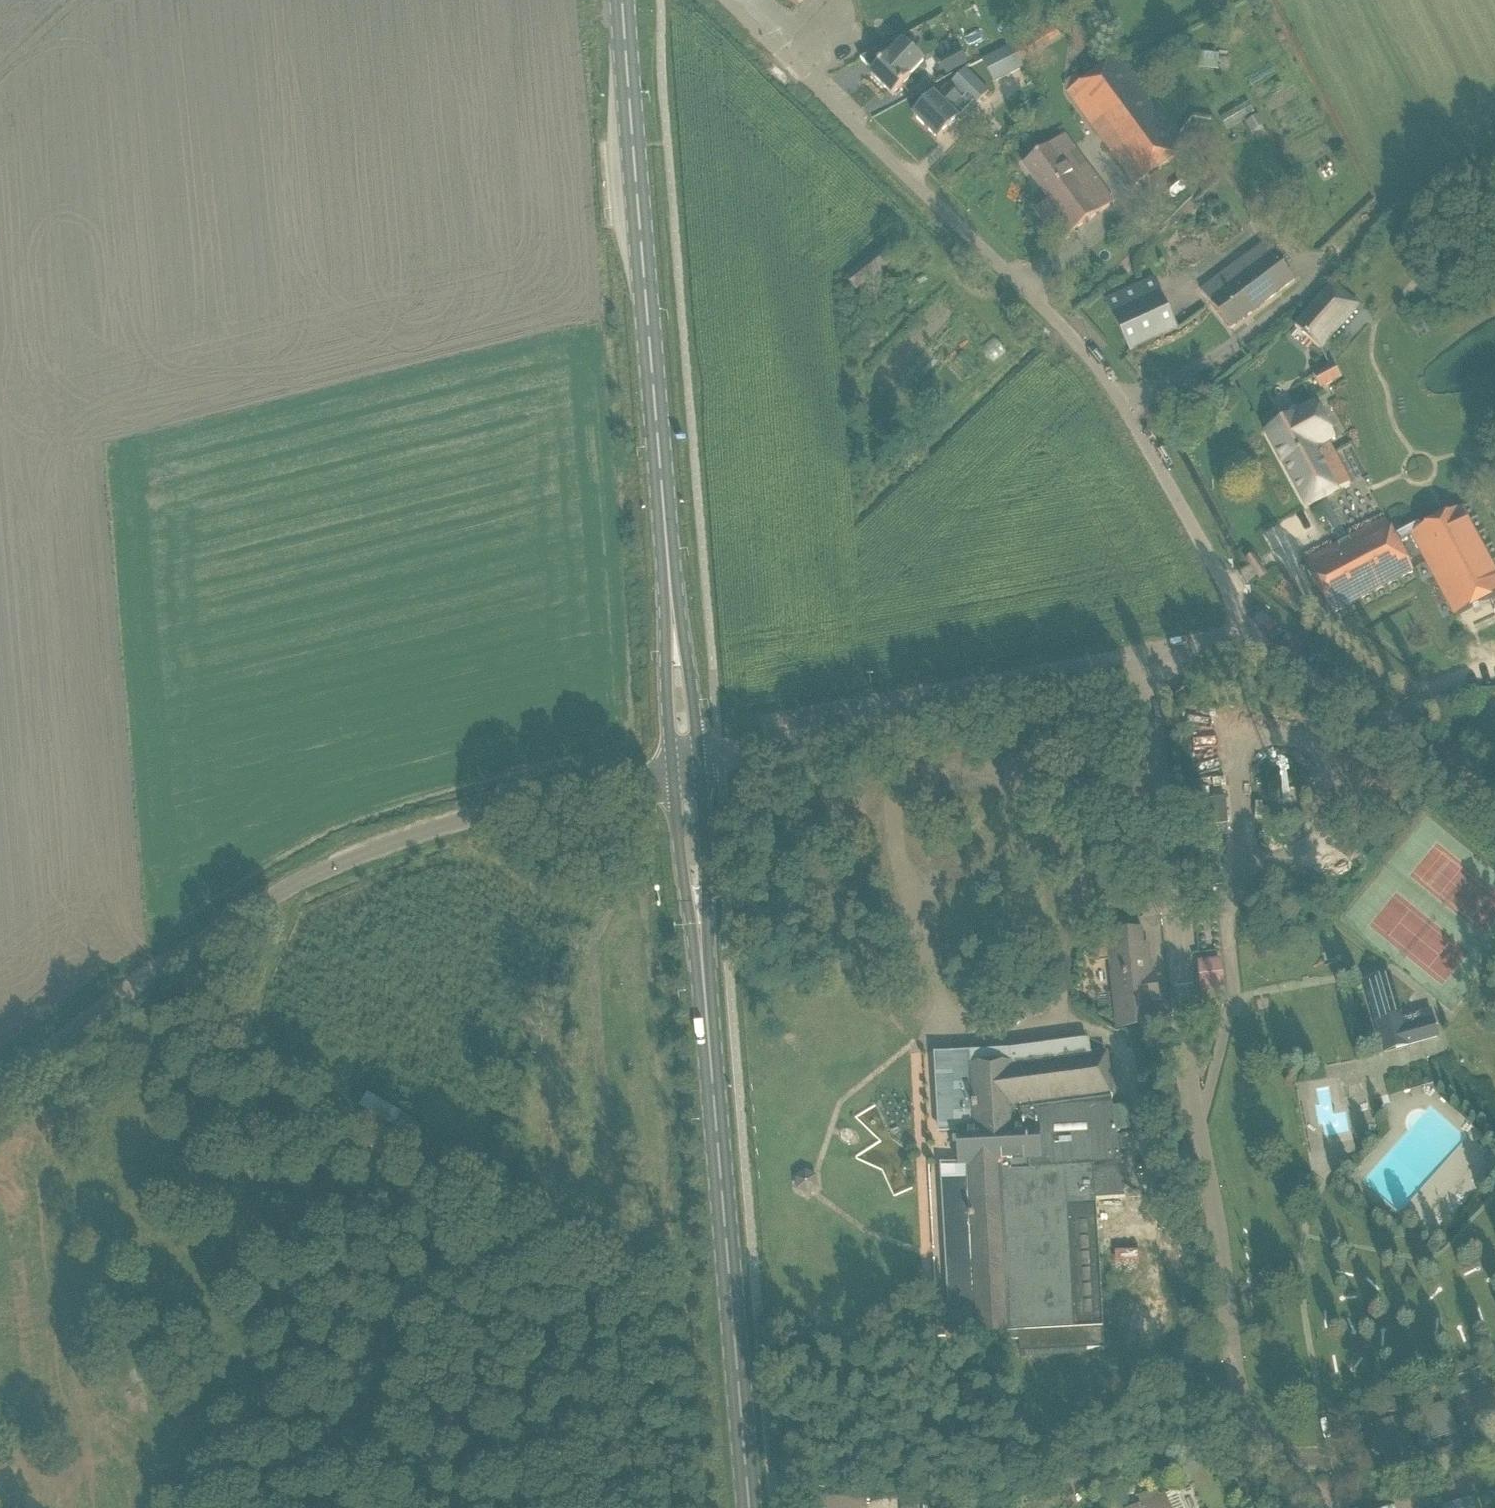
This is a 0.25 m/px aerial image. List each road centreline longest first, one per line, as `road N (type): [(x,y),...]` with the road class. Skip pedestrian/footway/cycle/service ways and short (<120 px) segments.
road 1 (residential): [(1315,1507),(1254,1427),(1233,1360),(1178,973),(1148,679)]
road 2 (unclassified): [(1249,637),(1107,380),(724,0)]
road 3 (unclassified): [(0,1086),(203,938),(342,861),(481,814),(672,776)]
road 4 (residential): [(884,728),(924,905),(962,981),(987,1008),(1007,1013),(1060,1000),(1079,955),(1075,817),(1025,700)]
road 5 (primary): [(669,582),(621,0)]
road 6 (primary): [(749,1507),(704,994)]
road 7 (primary): [(704,994),(699,764)]
road 8 (primary): [(672,776),(704,994)]
road 9 (primary): [(669,582),(672,776)]
road 10 (unclassified): [(699,764),(884,728)]
road 11 (primary): [(699,764),(669,582)]
road 12 (track): [(1354,698),(1494,816)]
road 13 (unclassified): [(884,728),(1025,700)]
road 14 (unclassified): [(1025,700),(1148,679)]
road 15 (unclassified): [(1354,698),(1249,637)]

